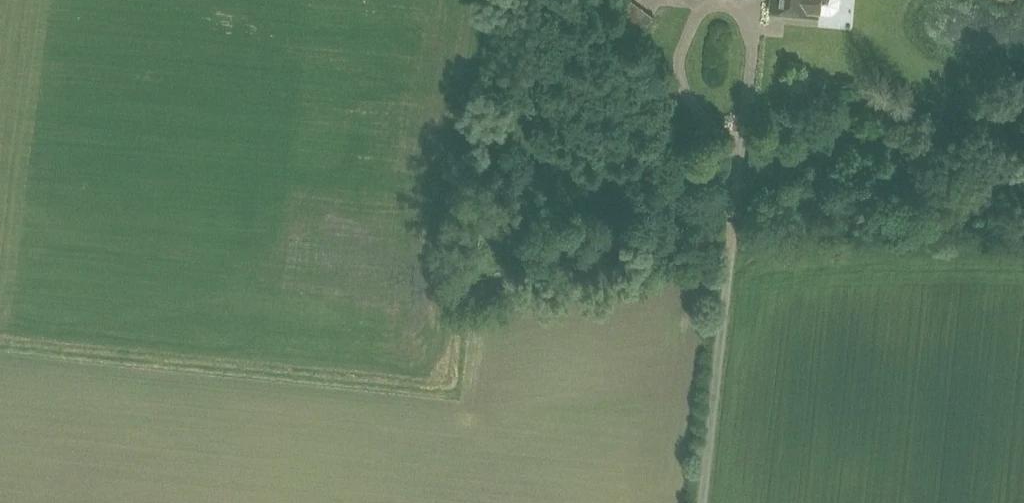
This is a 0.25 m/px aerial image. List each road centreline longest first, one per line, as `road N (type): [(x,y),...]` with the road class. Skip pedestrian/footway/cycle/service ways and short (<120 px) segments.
road 1 (unclassified): [(702,502),(729,268),(734,35)]

